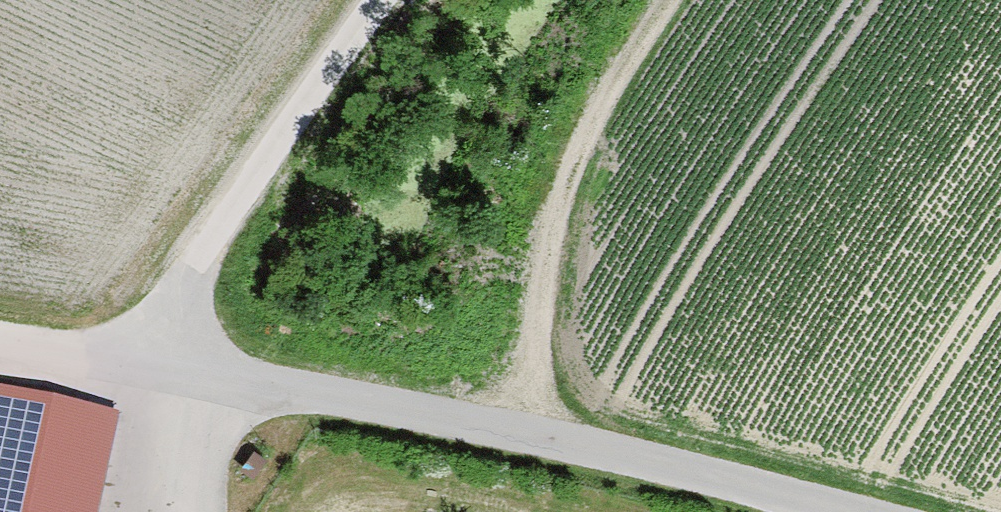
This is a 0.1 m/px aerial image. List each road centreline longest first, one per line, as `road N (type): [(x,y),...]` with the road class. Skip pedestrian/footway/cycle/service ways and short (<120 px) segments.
road 1 (residential): [(133,366),(545,442),(804,511)]
road 2 (track): [(545,442),(550,296),(566,197),(630,70),(679,0)]
road 3 (track): [(386,0),(133,366)]
road 4 (track): [(133,366),(0,342)]

